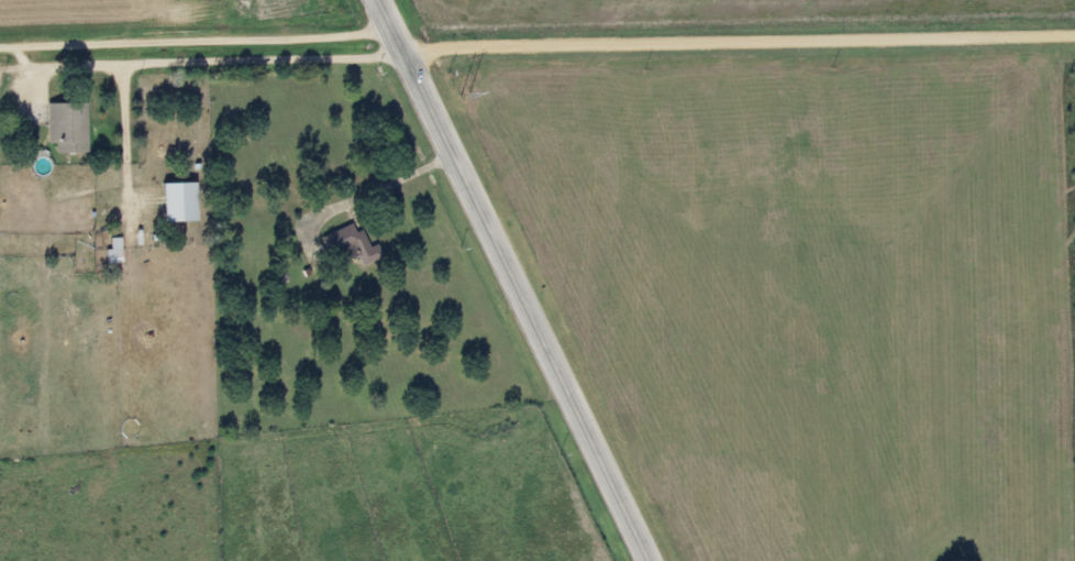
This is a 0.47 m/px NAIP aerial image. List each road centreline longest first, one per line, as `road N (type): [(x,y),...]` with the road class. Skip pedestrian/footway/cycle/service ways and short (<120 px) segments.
road 1 (residential): [(399,42),(433,48),(1074,35)]
road 2 (primary): [(650,560),(379,0)]

